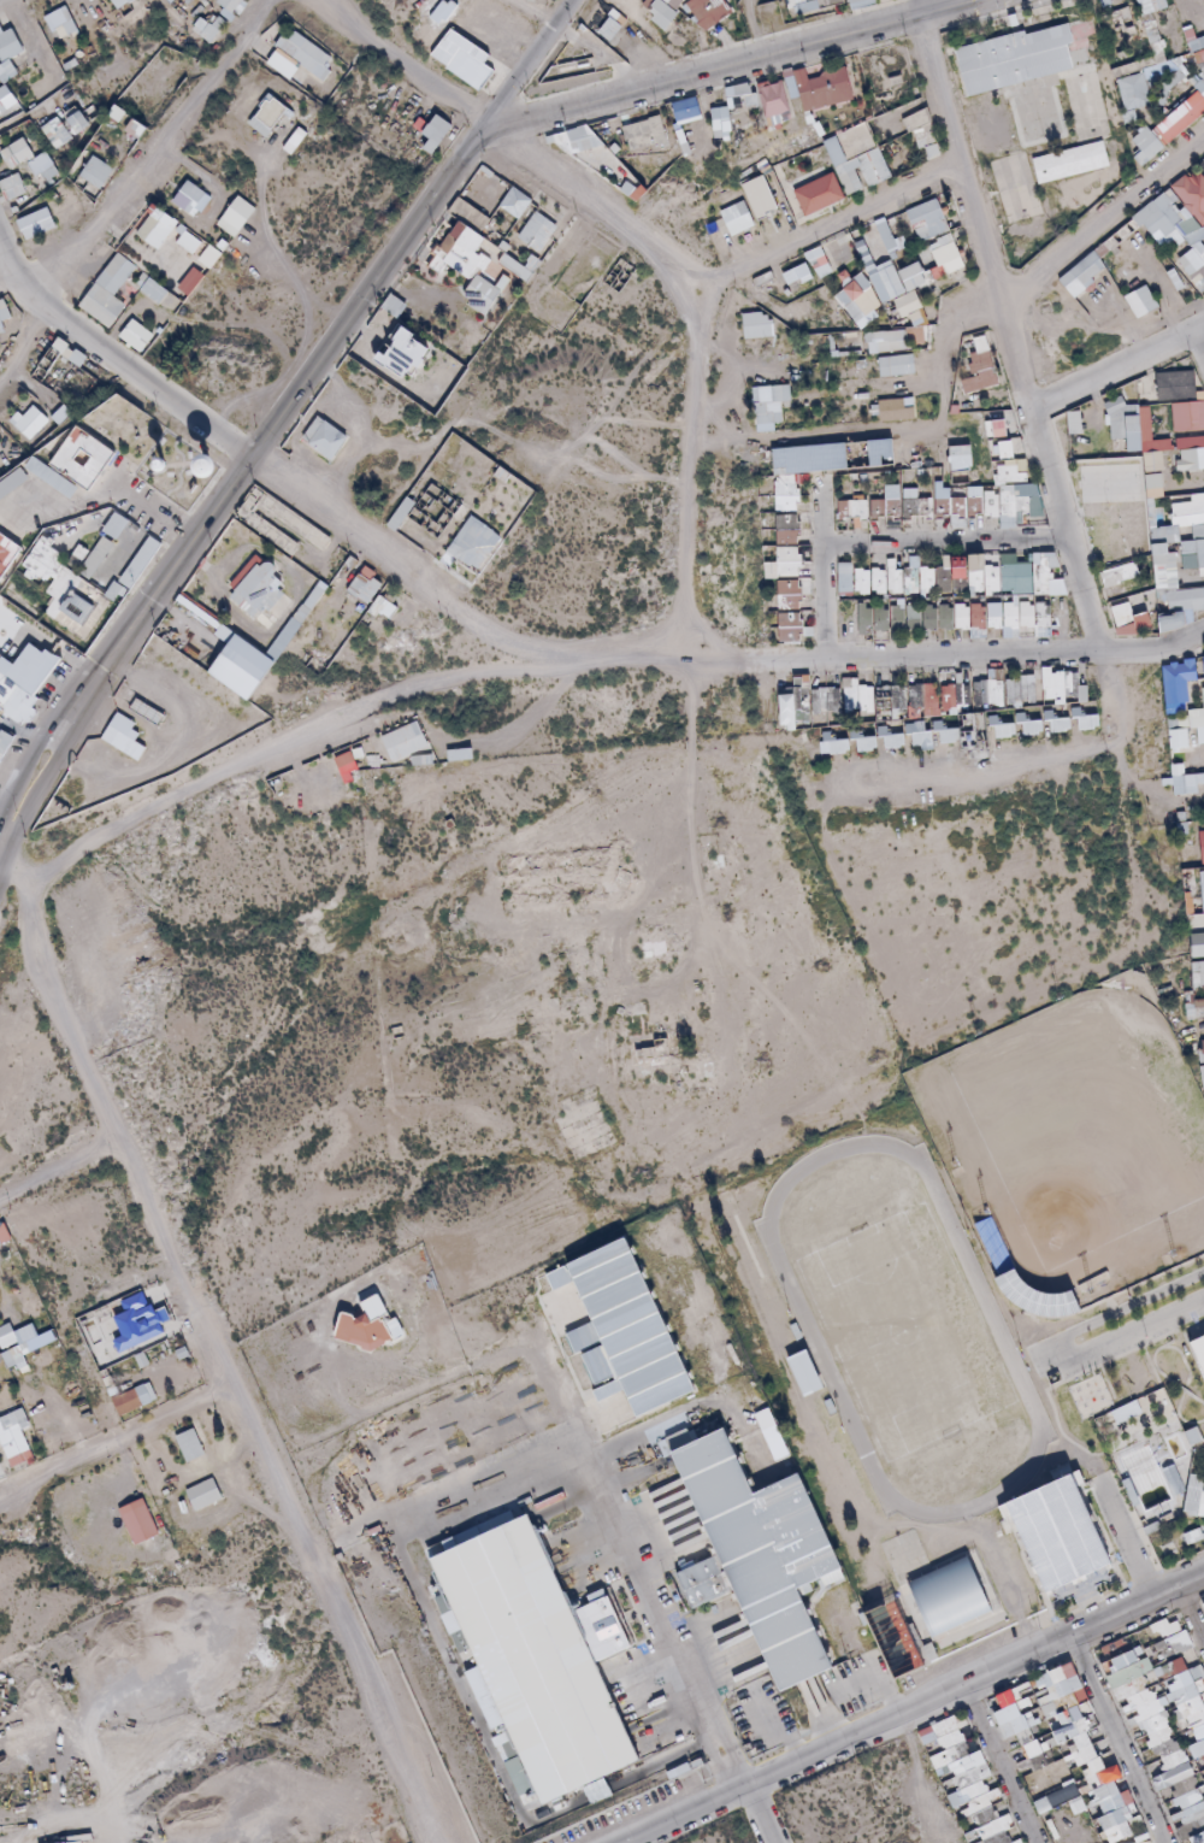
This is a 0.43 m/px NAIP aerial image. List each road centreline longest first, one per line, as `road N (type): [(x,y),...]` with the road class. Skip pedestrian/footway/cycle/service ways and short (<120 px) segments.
road 1 (residential): [(19,882),(371,702),(433,683),(568,666),(1143,652),(1203,634)]
road 2 (residential): [(439,1842),(78,1054),(0,846)]
road 3 (residential): [(1109,744),(1066,538),(912,0)]
road 4 (residential): [(0,253),(41,306),(478,623),(568,666)]
road 5 (secondary): [(89,687),(486,130)]
road 6 (residential): [(1203,1574),(627,1842)]
road 7 (track): [(626,1190),(1090,973),(1116,948),(1139,900)]
road 8 (secondary): [(486,130),(980,0)]
road 9 (residential): [(320,0),(415,82),(613,220),(685,290)]
road 10 (track): [(680,449),(921,430),(939,411),(951,337),(996,302)]
road 11 (residential): [(41,306),(273,0)]
road 12 (residential): [(685,290),(681,483),(666,664)]
road 13 (residential): [(685,290),(956,165)]
road 14 (track): [(838,776),(1109,744)]
road 15 (residential): [(996,302),(1203,140)]
road 16 (residential): [(0,1505),(232,1386)]
road 17 (residential): [(816,544),(1066,538)]
road 18 (residential): [(1064,1636),(1163,1842)]
road 19 (secondary): [(0,880),(89,687)]
road 20 (track): [(194,540),(112,495),(0,517)]
road 21 (residential): [(1028,412),(1203,329)]
road 22 (residential): [(821,661),(815,485)]
road 23 (residential): [(958,1684),(1031,1842)]
road 24 (secondary): [(89,687),(55,716),(0,822)]
road 25 (track): [(325,511),(368,448),(429,447),(448,432)]
road 26 (track): [(1139,900),(1109,744)]
road 27 (residential): [(577,0),(486,130)]
road 28 (residential): [(119,1143),(0,1198)]

